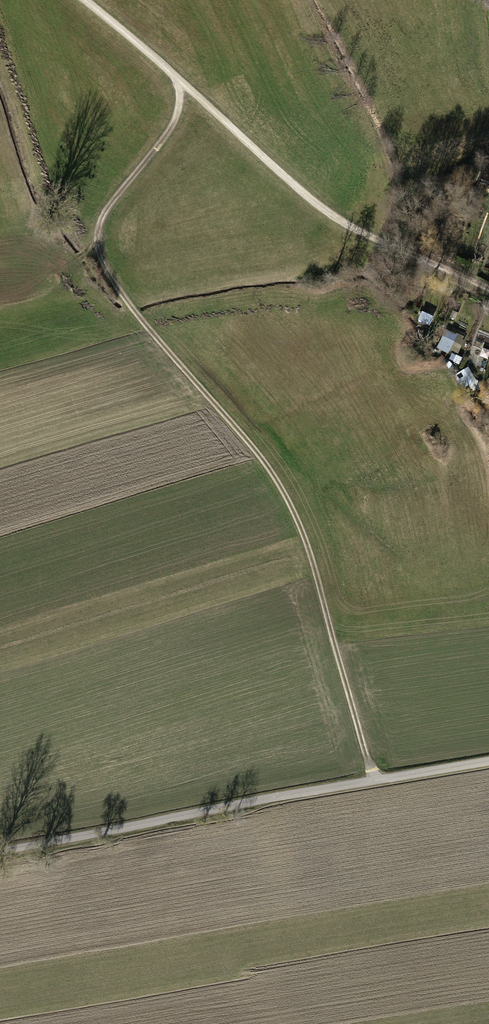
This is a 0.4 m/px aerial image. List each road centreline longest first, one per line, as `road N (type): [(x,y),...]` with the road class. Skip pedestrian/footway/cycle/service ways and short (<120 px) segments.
road 1 (track): [(373,779),(315,556),(287,493),(96,251),(99,217),(176,121),(185,86)]
road 2 (track): [(488,290),(376,240),(309,198),(90,0)]
road 3 (unclassified): [(488,761),(0,852)]

